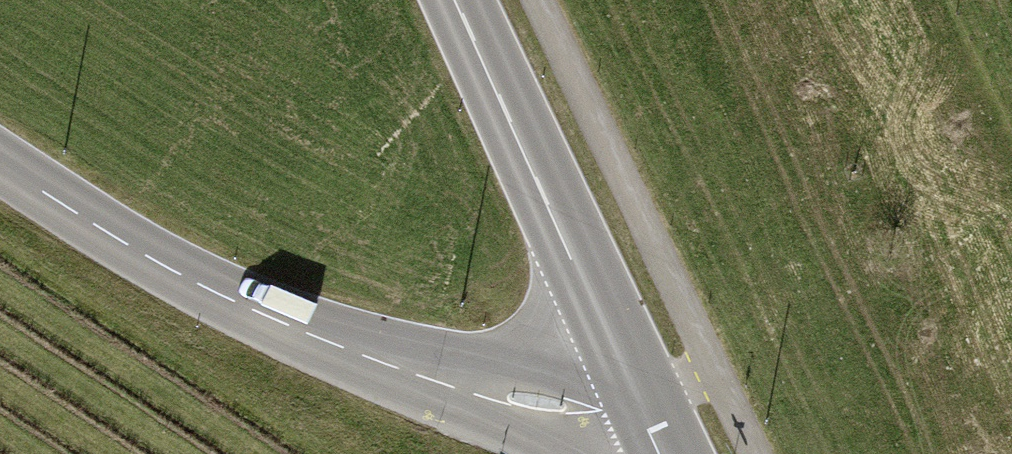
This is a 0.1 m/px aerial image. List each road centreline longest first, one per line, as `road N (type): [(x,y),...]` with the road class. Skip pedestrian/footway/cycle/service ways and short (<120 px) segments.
road 1 (tertiary): [(646,402),(599,409),(551,405),(403,375),(205,289),(0,165)]
road 2 (primary): [(461,0),(646,402)]

